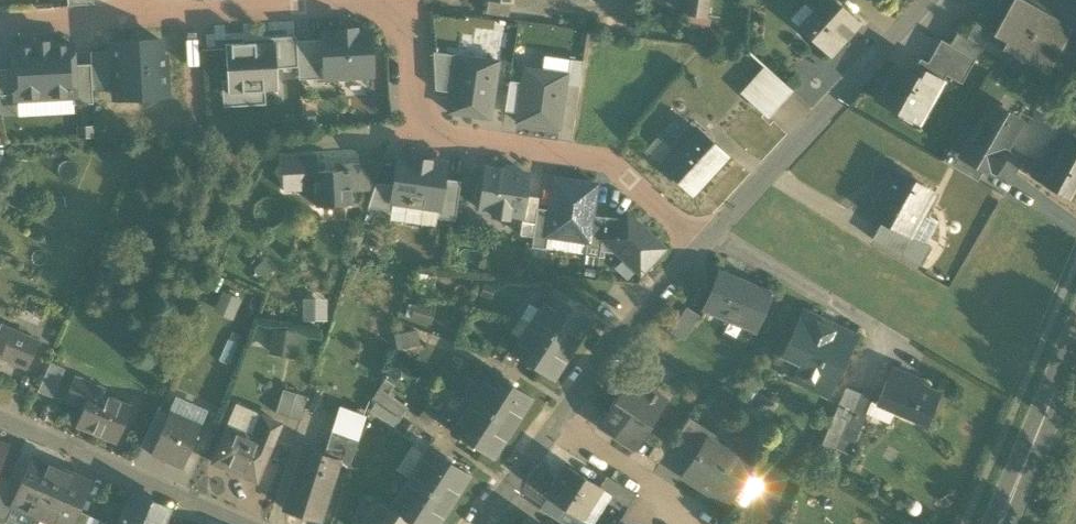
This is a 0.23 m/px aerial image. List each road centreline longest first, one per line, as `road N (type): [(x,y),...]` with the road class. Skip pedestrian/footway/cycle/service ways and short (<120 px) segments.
road 1 (residential): [(344,4),(402,1),(415,129),(610,160),(699,246)]
road 2 (residential): [(928,0),(715,229)]
road 3 (residential): [(241,523),(0,418)]
road 4 (residential): [(699,246),(559,425)]
road 5 (residential): [(715,229),(893,337)]
road 6 (tertiary): [(1075,341),(1000,523)]
road 7 (residential): [(559,425),(653,485),(691,523)]
road 8 (residential): [(190,12),(344,4)]
road 9 (residential): [(0,22),(135,15)]
road 10 (residential): [(559,425),(484,523)]

